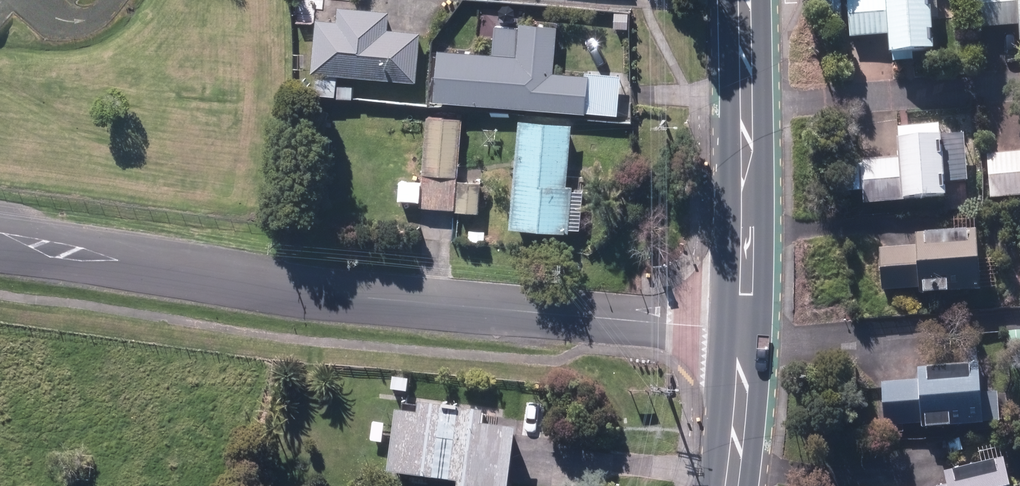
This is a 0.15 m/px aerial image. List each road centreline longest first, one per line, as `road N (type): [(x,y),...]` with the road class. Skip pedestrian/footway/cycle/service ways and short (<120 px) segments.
road 1 (residential): [(744,330),(368,298),(0,242)]
road 2 (residential): [(1019,87),(746,103)]
road 3 (secondary): [(744,330),(746,103)]
road 4 (secondary): [(731,485),(744,330)]

